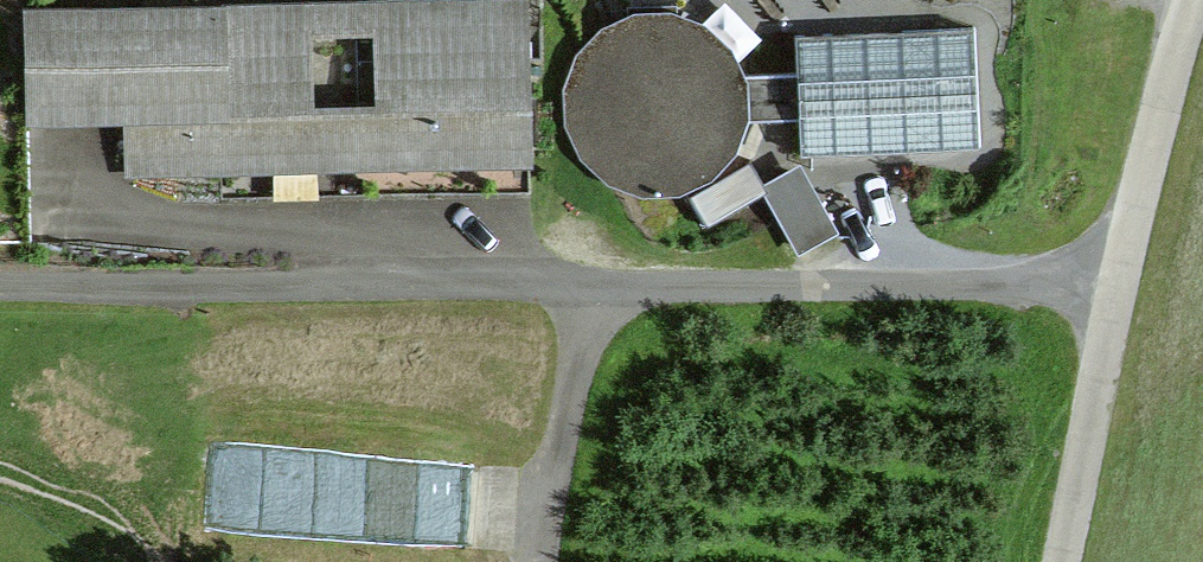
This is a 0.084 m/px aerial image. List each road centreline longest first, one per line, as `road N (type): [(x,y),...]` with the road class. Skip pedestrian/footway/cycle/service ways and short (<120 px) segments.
road 1 (track): [(0,287),(595,286),(1123,255)]
road 2 (unclassified): [(1191,0),(1123,255),(1063,561)]
road 3 (track): [(595,286),(538,561)]

